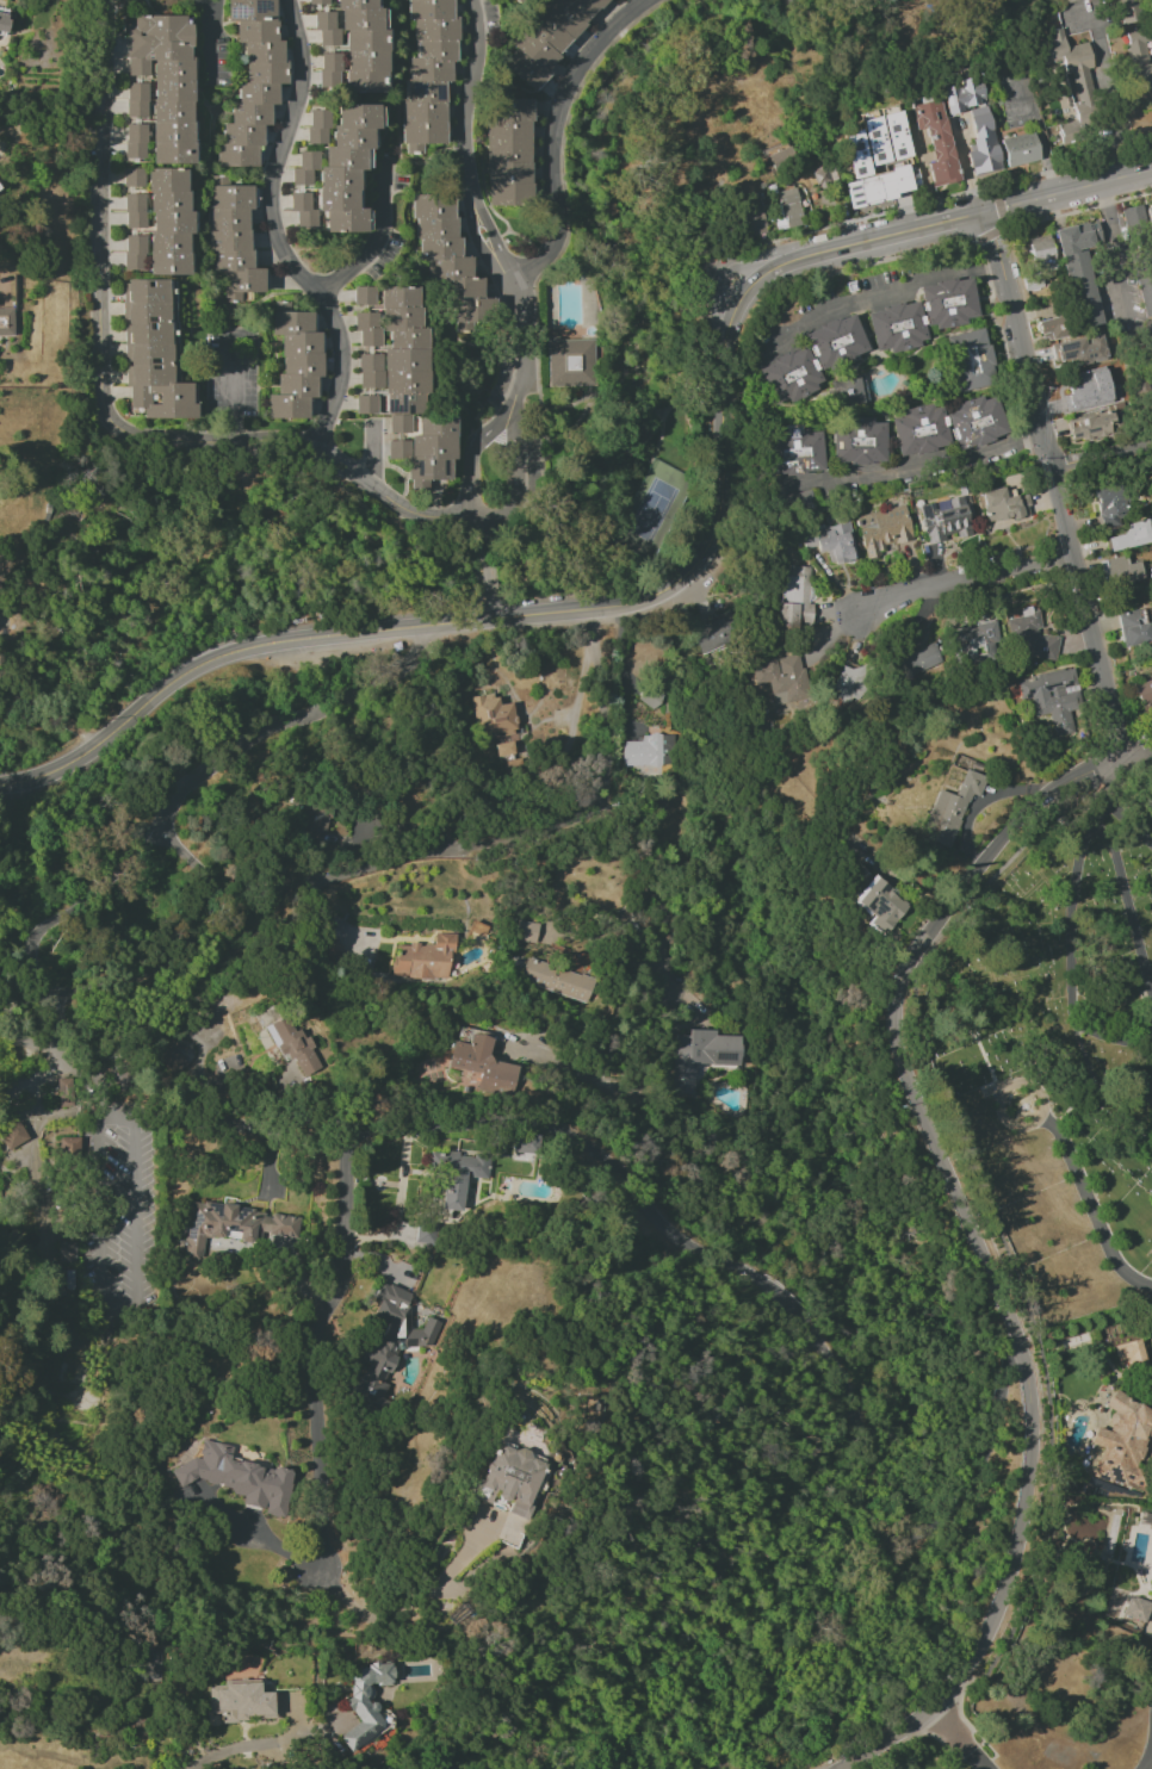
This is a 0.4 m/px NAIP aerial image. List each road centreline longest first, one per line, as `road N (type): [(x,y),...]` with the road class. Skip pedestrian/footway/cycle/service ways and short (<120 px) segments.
road 1 (residential): [(1015,1353),(960,1517),(913,1541),(893,1527),(880,1501),(820,1346),(766,1283),(679,1241),(603,1162),(557,1134),(370,1125),(352,1143),(342,1283),(318,1318),(312,1414),(324,1565)]
road 2 (secondary): [(984,212),(798,259),(755,281),(724,347),(719,527),(700,563),(673,586),(620,604),(272,644),(211,660),(67,769),(0,785)]
road 3 (residential): [(1120,755),(1040,794),(999,836),(933,926),(900,1005),(906,1063),(1011,1337),(1026,1419),(1022,1490),(997,1597),(965,1664),(910,1725),(827,1768)]
road 4 (residential): [(481,519),(411,513),(311,445),(132,437),(106,416),(98,306),(103,0)]
road 5 (residential): [(586,609),(609,811),(337,870),(302,884),(225,961)]
road 6 (residential): [(984,212),(1120,755)]
road 7 (residential): [(288,0),(302,89),(271,176),(274,230),(322,296),(341,360),(317,447)]
road 8 (residential): [(471,0),(465,167),(518,290),(527,335),(509,417)]
road 9 (residential): [(648,0),(607,31),(564,98),(550,160),(558,254),(518,290)]
road 10 (residential): [(1071,559),(823,616)]
road 11 (residential): [(609,811),(690,938),(662,976)]
road 12 (primary): [(1151,169),(984,212)]
road 13 (residential): [(322,296),(378,243),(385,167)]
road 14 (residential): [(200,1768),(236,1751),(305,1743),(330,1724)]
road 15 (residential): [(481,519),(509,510),(516,496),(509,417)]

